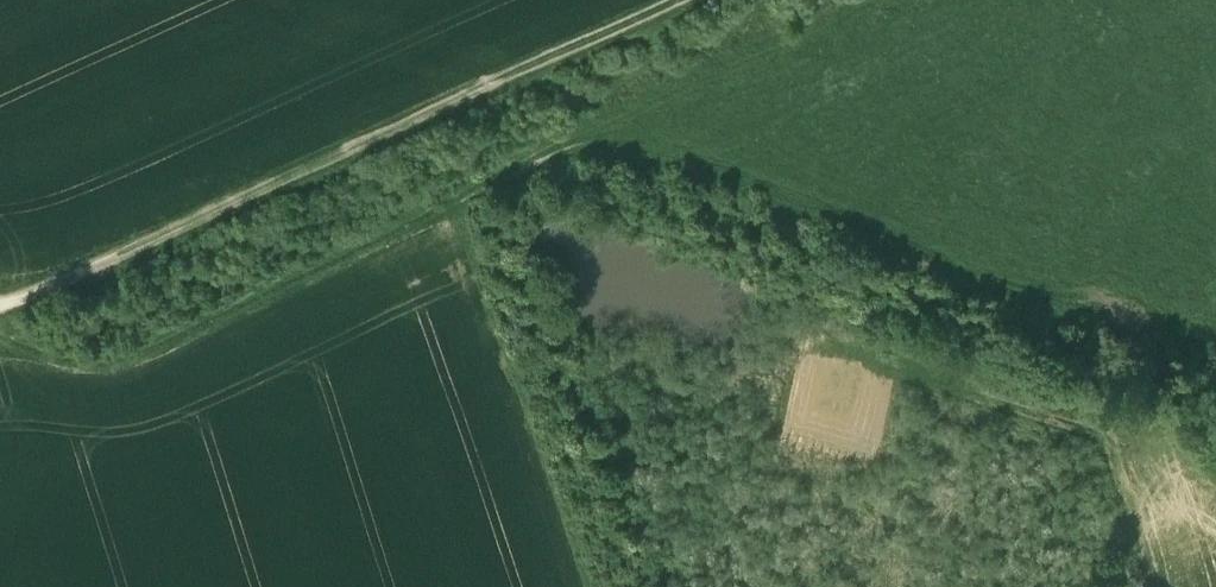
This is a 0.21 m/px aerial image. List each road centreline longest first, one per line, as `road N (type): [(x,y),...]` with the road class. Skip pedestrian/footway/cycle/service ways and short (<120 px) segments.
road 1 (track): [(10,309),(27,345),(58,373),(95,385),(219,336),(383,254),(524,171),(574,156),(624,165)]
road 2 (track): [(690,0),(122,260)]
road 3 (track): [(0,310),(122,260)]

